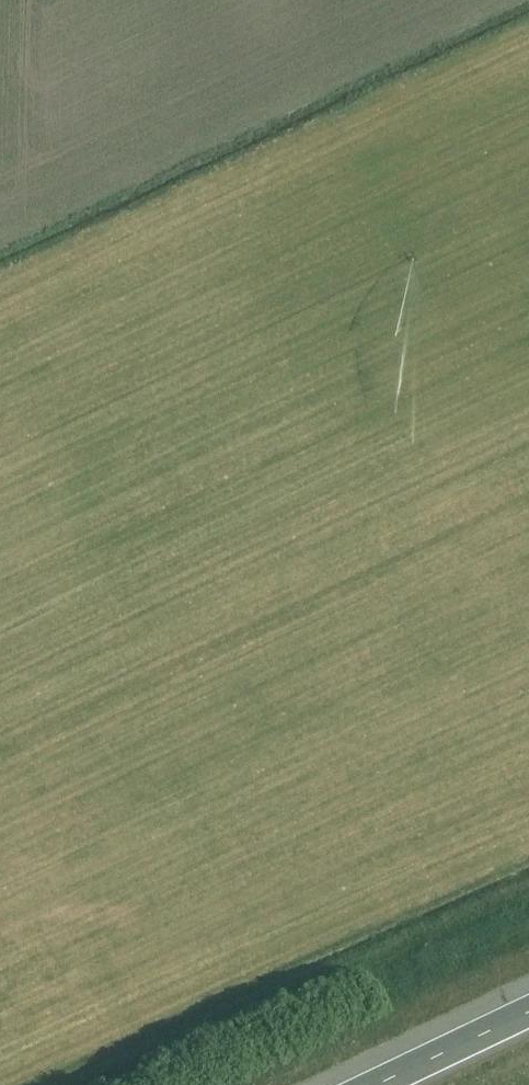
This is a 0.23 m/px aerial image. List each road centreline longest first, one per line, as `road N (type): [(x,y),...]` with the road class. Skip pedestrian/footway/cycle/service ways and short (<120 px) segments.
road 1 (motorway): [(528,1012),(377,1084)]

